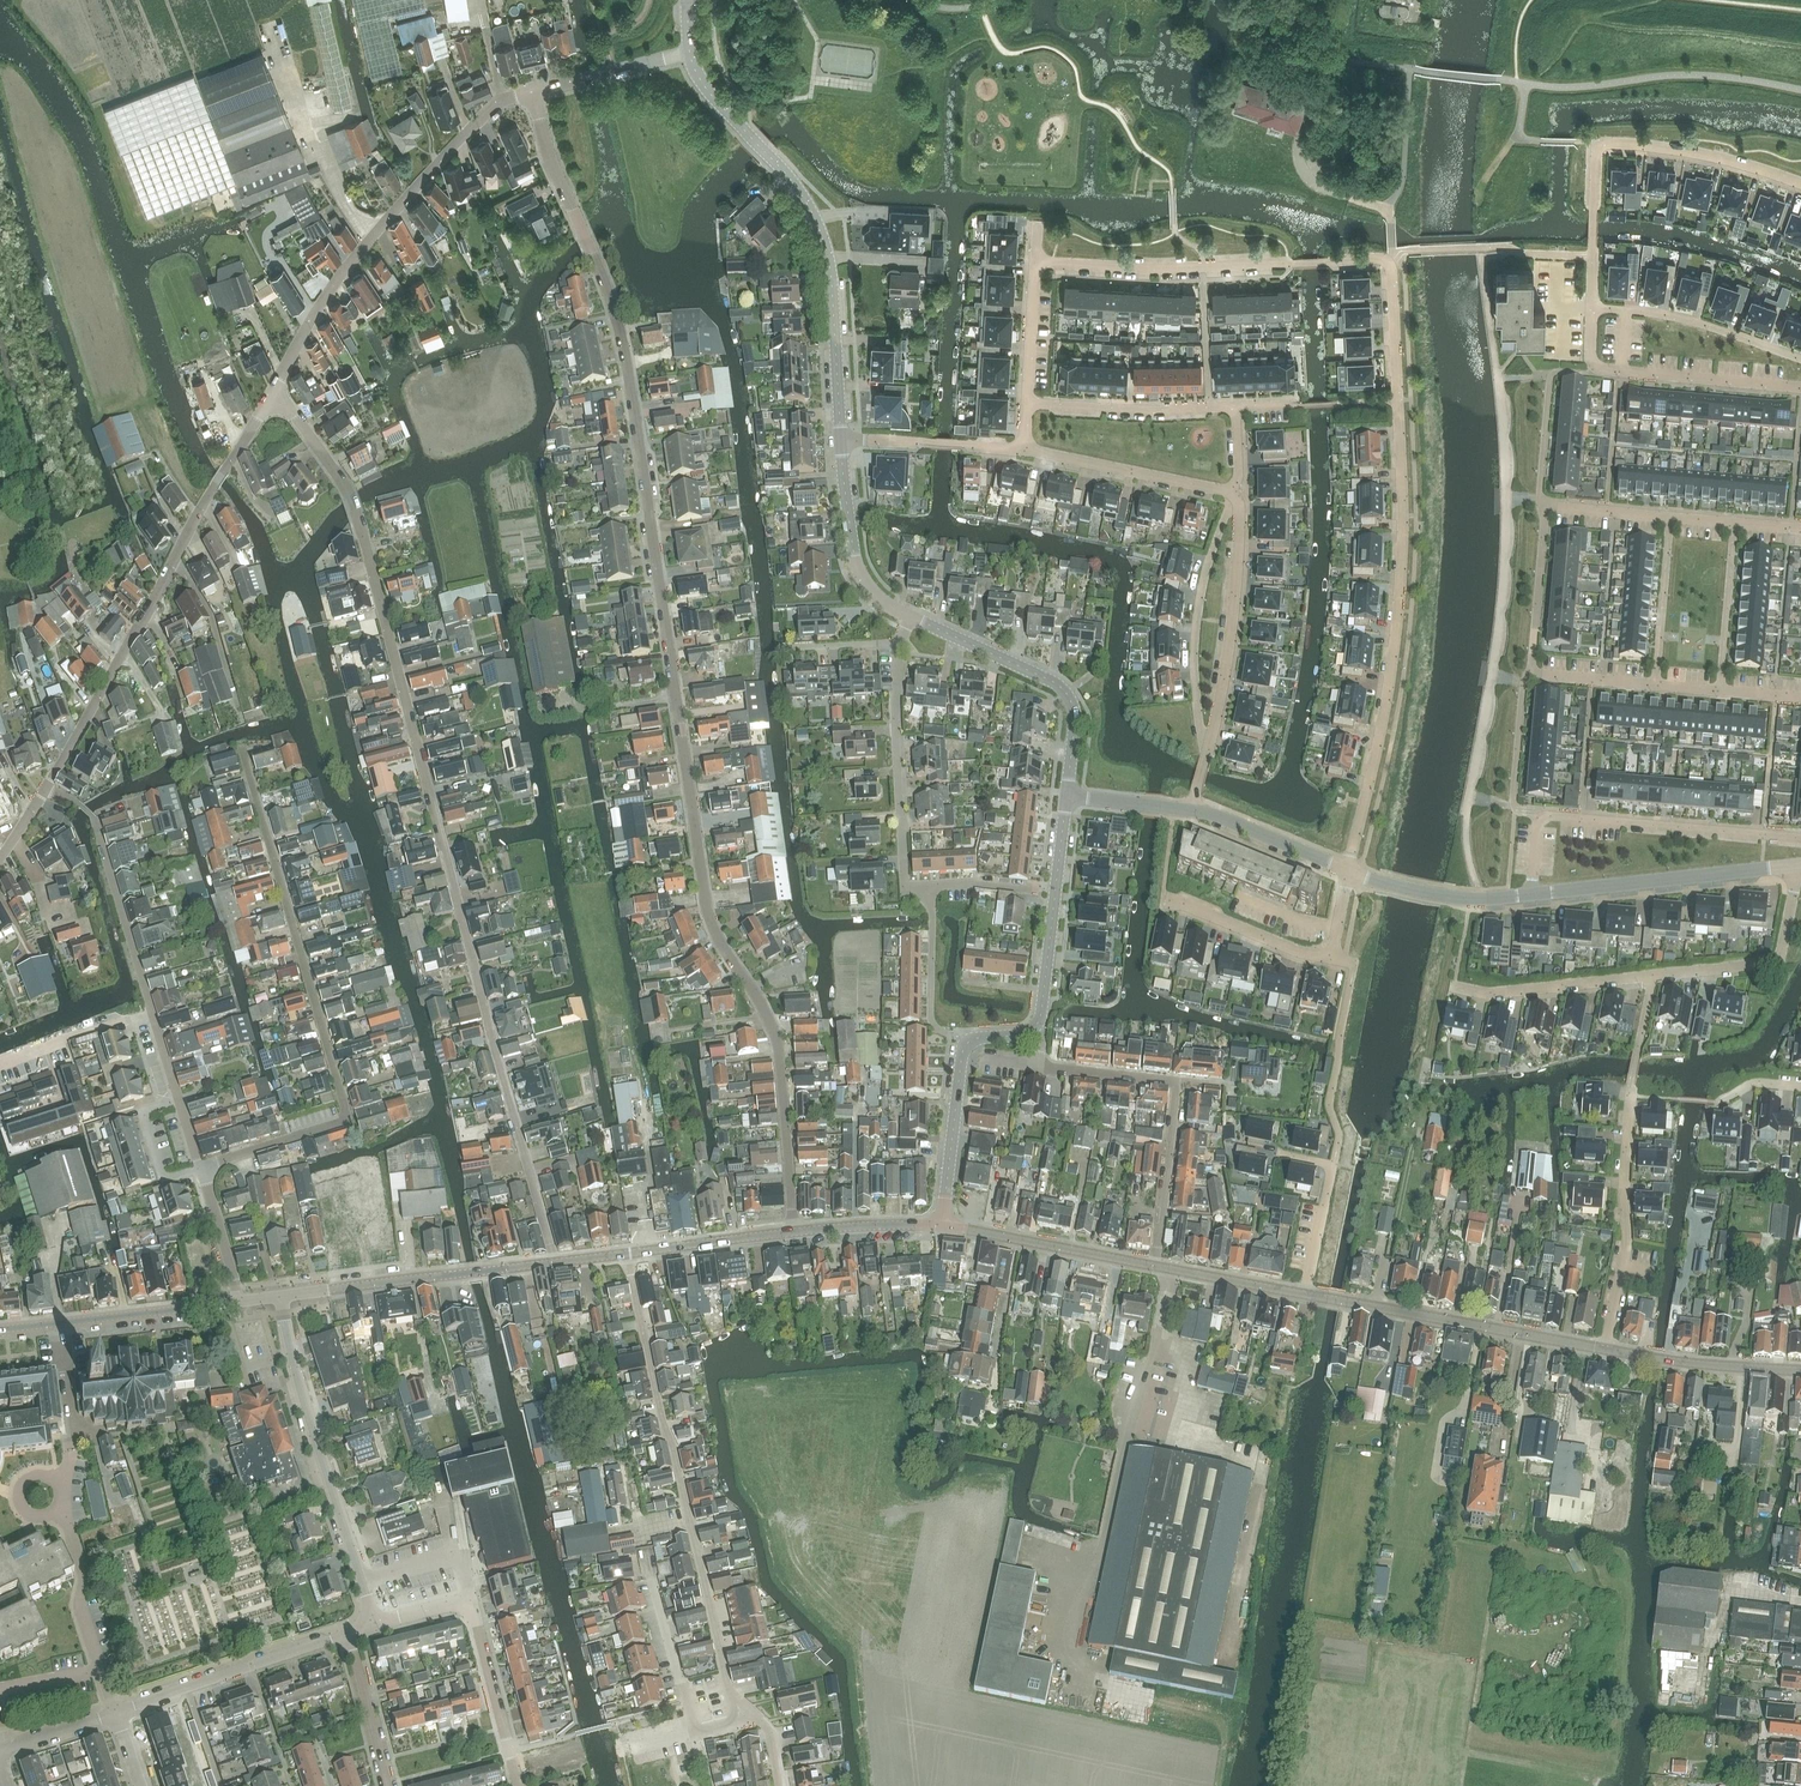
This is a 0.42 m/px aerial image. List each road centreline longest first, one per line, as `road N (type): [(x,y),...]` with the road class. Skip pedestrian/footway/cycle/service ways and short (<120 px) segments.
road 1 (residential): [(793,1231),(779,1048),(708,913),(622,334),(528,95)]
road 2 (residential): [(1036,263),(1151,269),(1392,258),(1403,573),(1379,751),(1348,869)]
road 3 (residential): [(555,1262),(358,519),(297,419),(272,399)]
road 4 (residential): [(0,858),(272,399)]
road 5 (residential): [(200,1169),(344,1117),(247,765)]
road 6 (residential): [(627,1253),(731,1696),(756,1715)]
road 7 (tertiary): [(841,440),(832,278),(819,227),(786,174),(701,81),(690,51)]
road 8 (residential): [(1378,879),(1480,900),(1798,865)]
road 9 (residential): [(1455,986),(1491,992),(1767,961),(1783,945),(1798,865)]
road 10 (residential): [(272,399),(351,262),(461,139),(496,108),(528,95)]
road 11 (residential): [(374,1624),(280,1296)]
road 12 (residential): [(1232,492),(1240,509),(1233,622),(1192,808)]
road 13 (residential): [(930,901),(909,894),(903,870),(897,642),(910,615)]
road 14 (tertiary): [(1604,1350),(1305,1293)]
road 15 (residential): [(518,1785),(472,1601),(374,1624)]
road 16 (tertiary): [(1067,796),(1074,718),(1065,692),(910,615)]
road 17 (tertiary): [(280,1296),(555,1262)]
road 18 (residential): [(1631,1084),(1625,1247),(1604,1350)]
road 19 (residential): [(1592,307),(1596,366),(1800,387)]
road 20 (residential): [(1540,818),(1800,837)]
road 21 (residential): [(1348,869),(1331,959),(1173,902)]
road 22 (residential): [(348,1633),(117,1712)]
road 23 (tertiary): [(0,1329),(238,1301)]
road 24 (tertiary): [(1157,1267),(942,1225)]
road 25 (residential): [(652,1584),(694,1732),(756,1715)]
road 26 (residential): [(1800,359),(1715,327),(1592,307)]
road 27 (residential): [(1027,451),(1232,492)]
road 28 (residential): [(1027,404),(1236,407)]
road 29 (residential): [(1596,144),(1681,150),(1800,184)]
road 30 (residential): [(151,1012),(92,815)]
road 31 (tertiary): [(910,615),(883,601),(859,570),(841,440)]
road 32 (tertiary): [(1800,1370),(1604,1350)]
road 33 (residential): [(1157,1267),(1180,1081)]
road 34 (residential): [(841,440),(1027,451)]
road 35 (tertiary): [(942,1225),(964,1045)]
road 36 (residential): [(1180,1081),(1051,1067),(1038,1057),(1037,1026)]
road 37 (residential): [(1720,690),(1735,522)]
road 38 (residential): [(1655,684),(1669,516)]
road 39 (residential): [(1348,869),(1192,808)]
road 40 (tertiary): [(627,1253),(793,1231)]
road 41 (residential): [(151,1012),(22,1054),(6,1081)]
road 42 (residential): [(1596,144),(1592,307)]
road 43 (residential): [(964,1045),(930,1018),(930,901)]
road 44 (residential): [(387,1785),(348,1633)]
road 45 (tertiary): [(1305,1293),(1157,1267)]
road 46 (tertiary): [(793,1231),(942,1225)]
road 47 (residential): [(1027,404),(1036,263)]
road 48 (residential): [(200,1169),(161,1175),(144,1114),(178,1099)]
road 49 (tertiary): [(1037,1026),(1055,888)]
road 50 (residential): [(238,1301),(200,1169)]
road 51 (track): [(1218,1785),(1223,1741),(1216,1718),(1153,1696)]
road 52 (residential): [(930,901),(938,887),(956,883),(1055,888)]
road 53 (residential): [(1333,1165),(1305,1293)]
road 54 (residential): [(1542,505),(1669,516)]
road 55 (residential): [(1192,808),(1067,796)]
road 56 (residential): [(1530,673),(1655,684)]
road 57 (residential): [(117,1712),(0,1750)]

